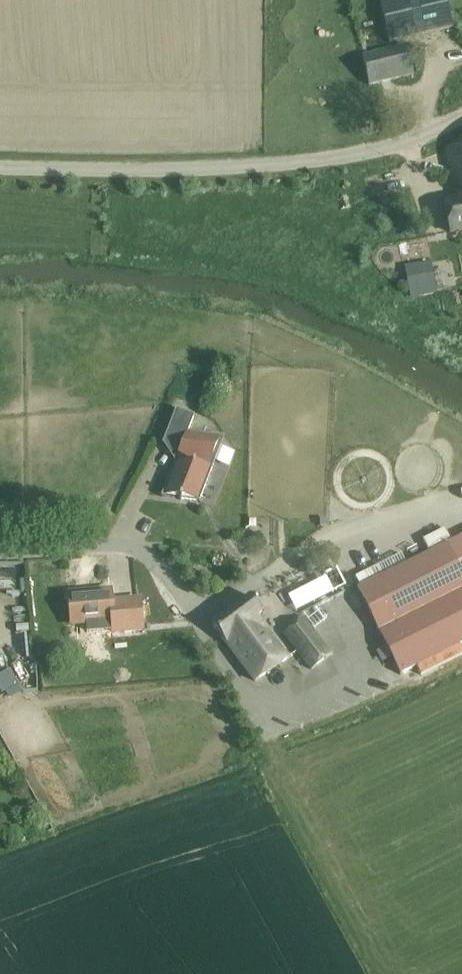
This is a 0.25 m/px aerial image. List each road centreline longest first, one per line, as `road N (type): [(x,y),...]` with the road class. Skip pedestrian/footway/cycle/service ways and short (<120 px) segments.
road 1 (unclassified): [(0,166),(276,164),(356,154),(461,116)]
road 2 (unclassified): [(0,551),(113,543),(154,563)]

